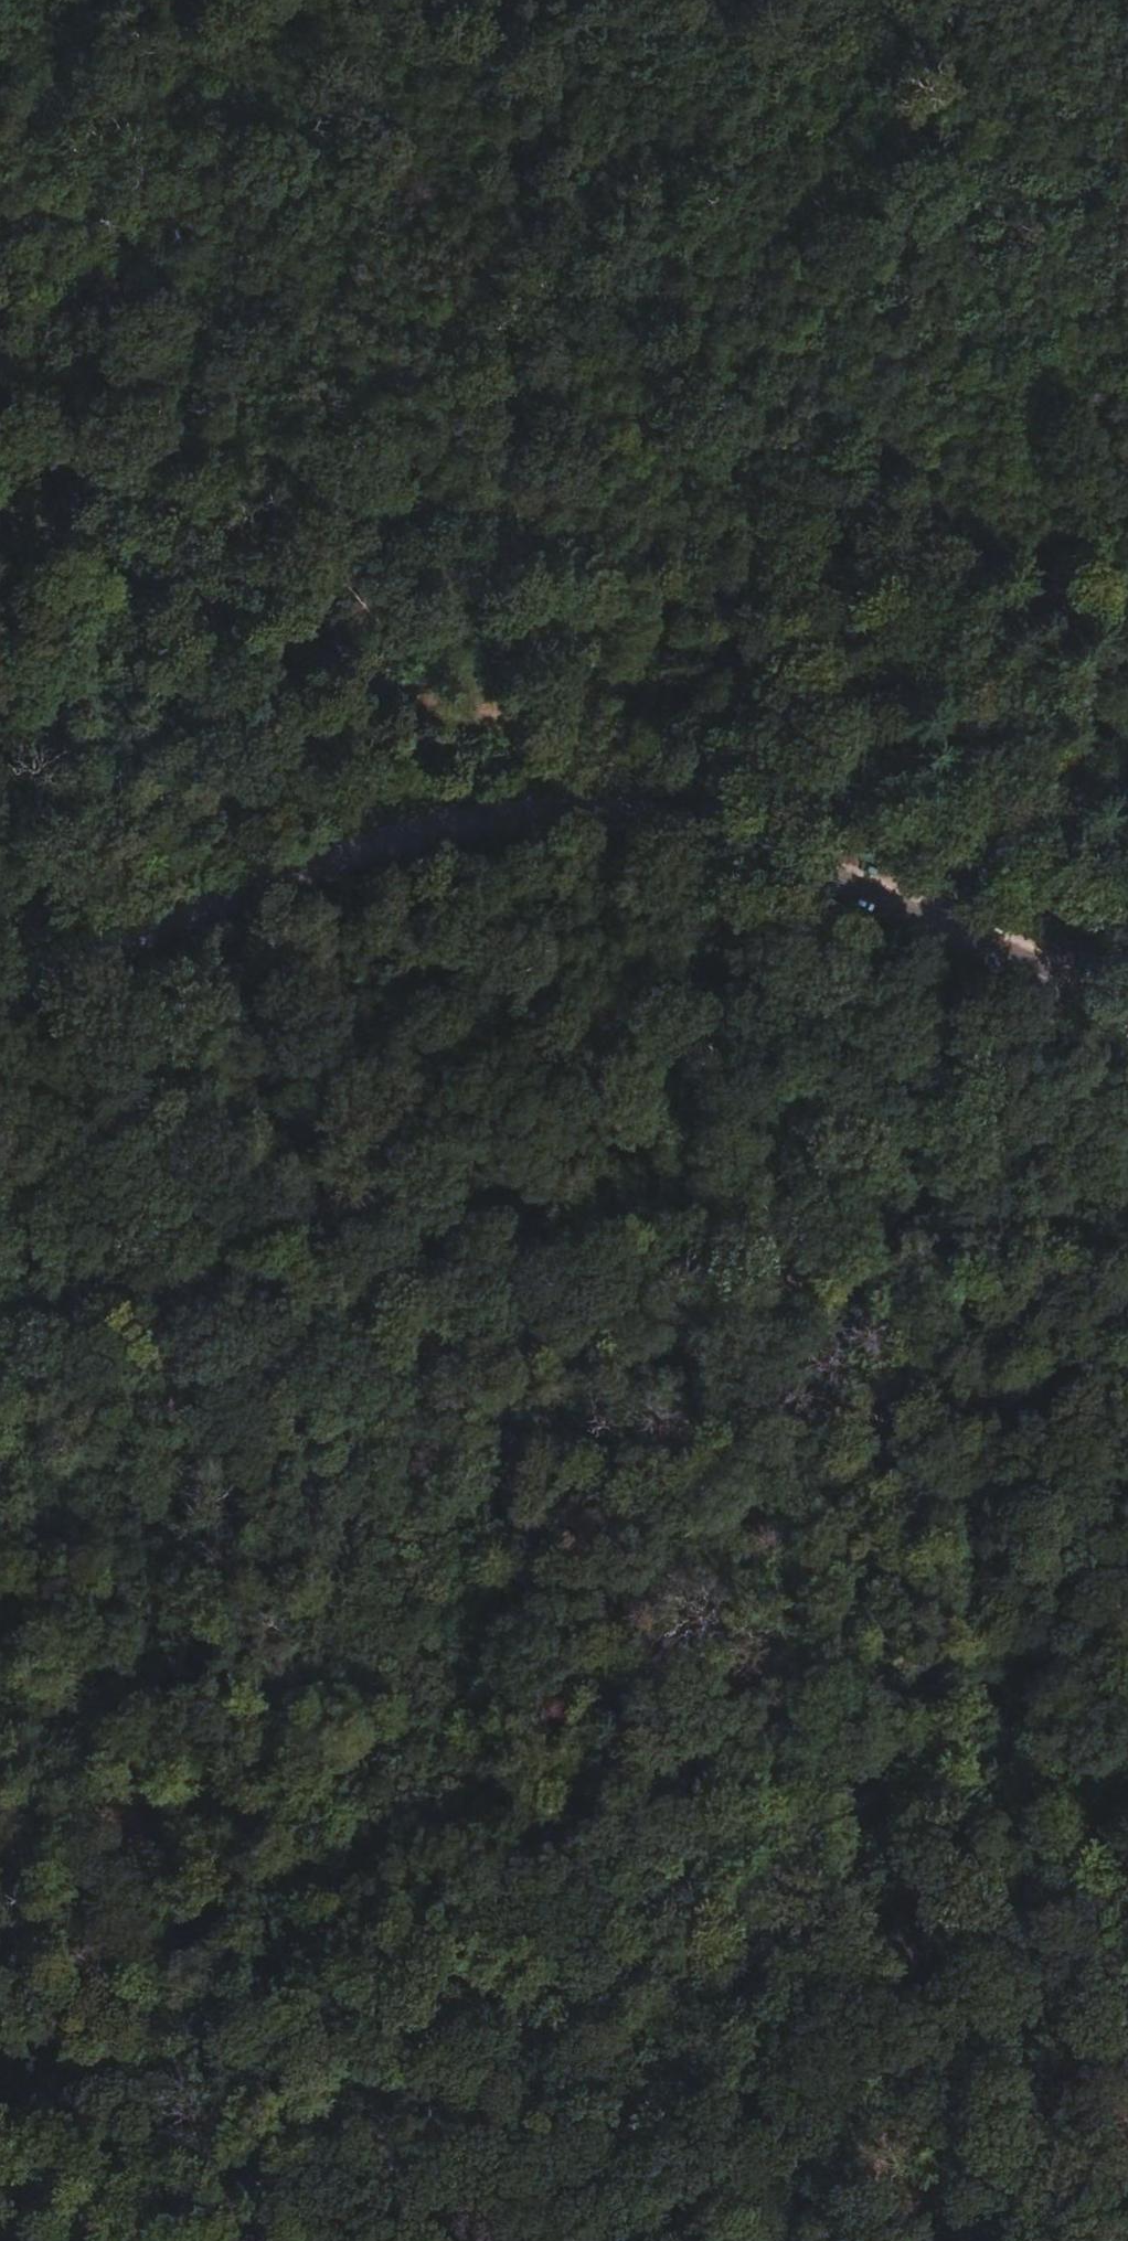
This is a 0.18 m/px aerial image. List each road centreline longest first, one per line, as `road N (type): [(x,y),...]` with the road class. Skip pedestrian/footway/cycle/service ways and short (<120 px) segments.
road 1 (tertiary): [(1127,1015),(720,819),(654,804),(499,817),(394,836),(0,1000)]
road 2 (track): [(869,0),(972,274),(1127,636)]
road 3 (track): [(1127,1680),(940,2240)]

